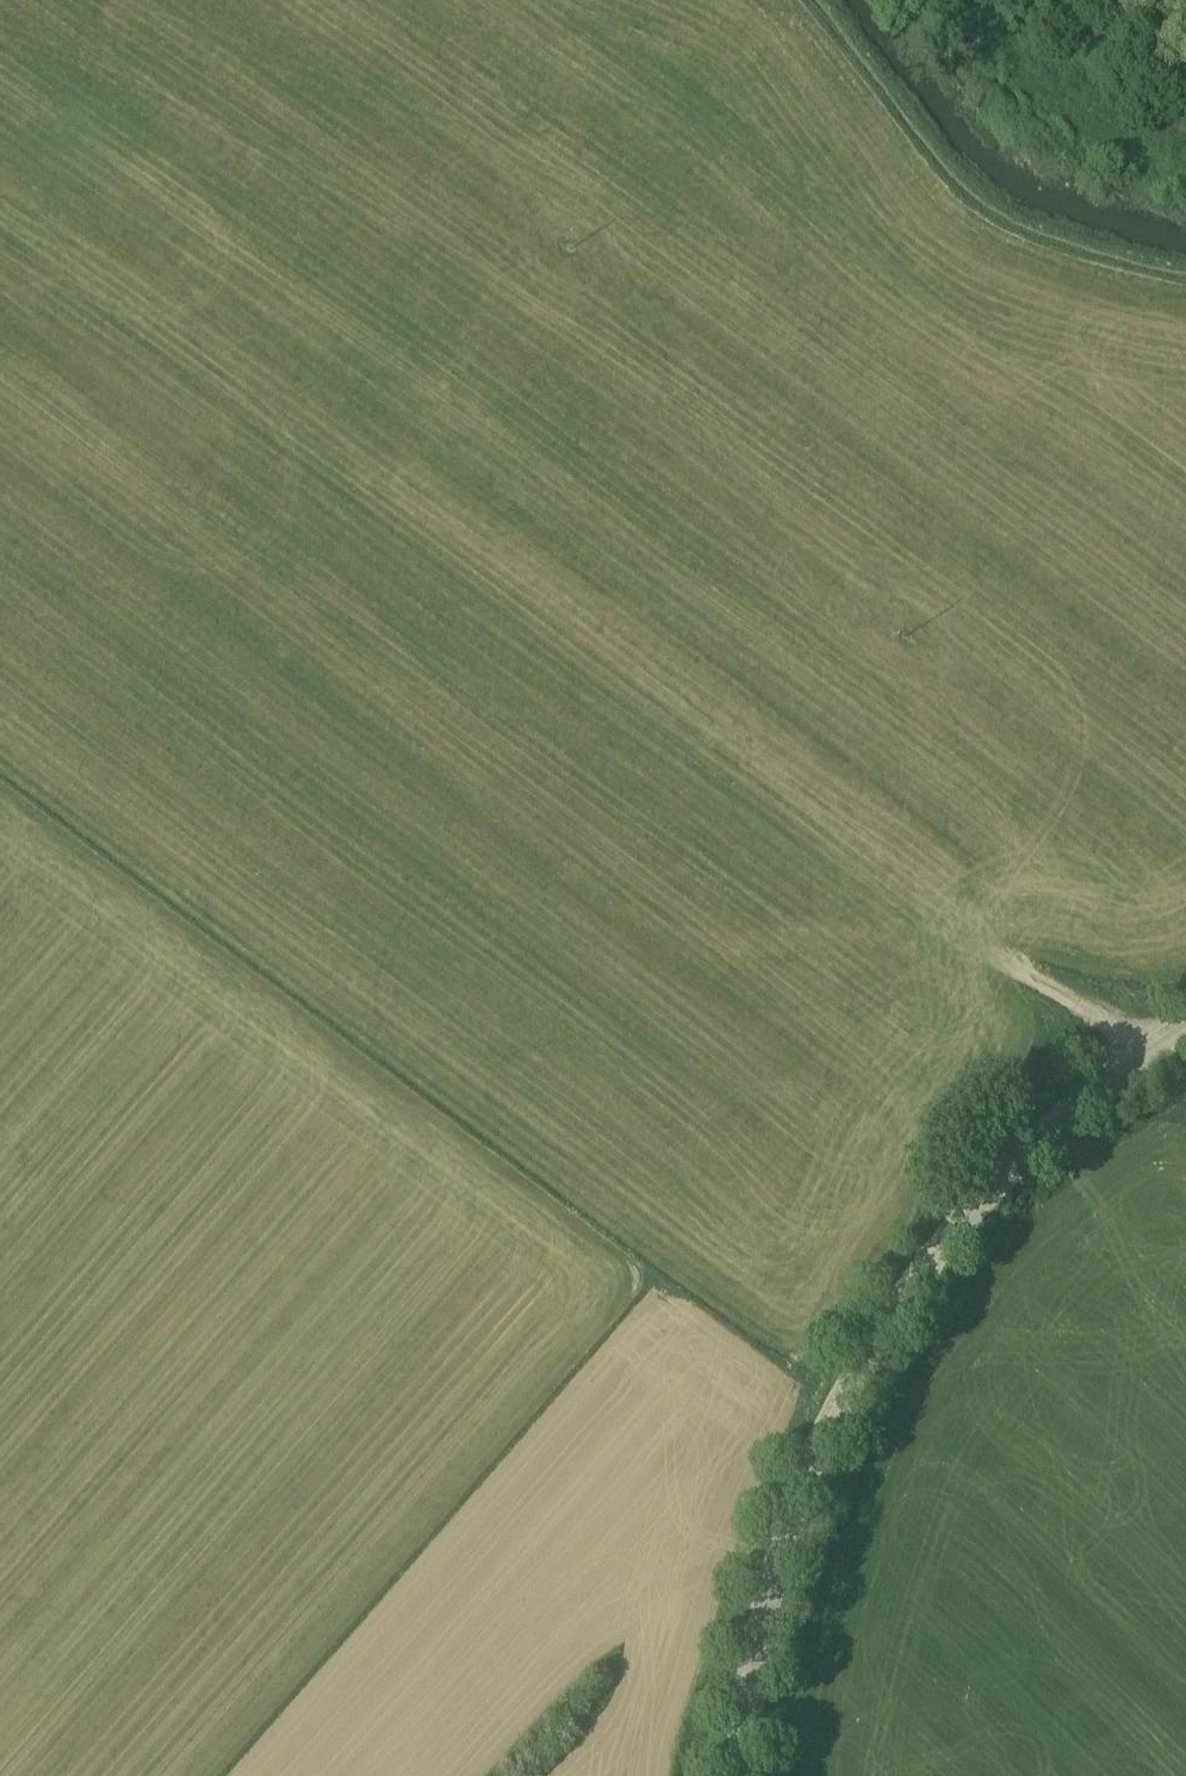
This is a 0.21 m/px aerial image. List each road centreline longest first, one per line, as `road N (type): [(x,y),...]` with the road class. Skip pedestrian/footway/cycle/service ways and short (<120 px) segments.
road 1 (secondary): [(744,1775),(754,1670),(775,1576),(809,1475),(860,1371),(992,1188),(1099,1088),(1185,1028)]
road 2 (track): [(1185,274),(1121,260),(987,208),(818,0)]

